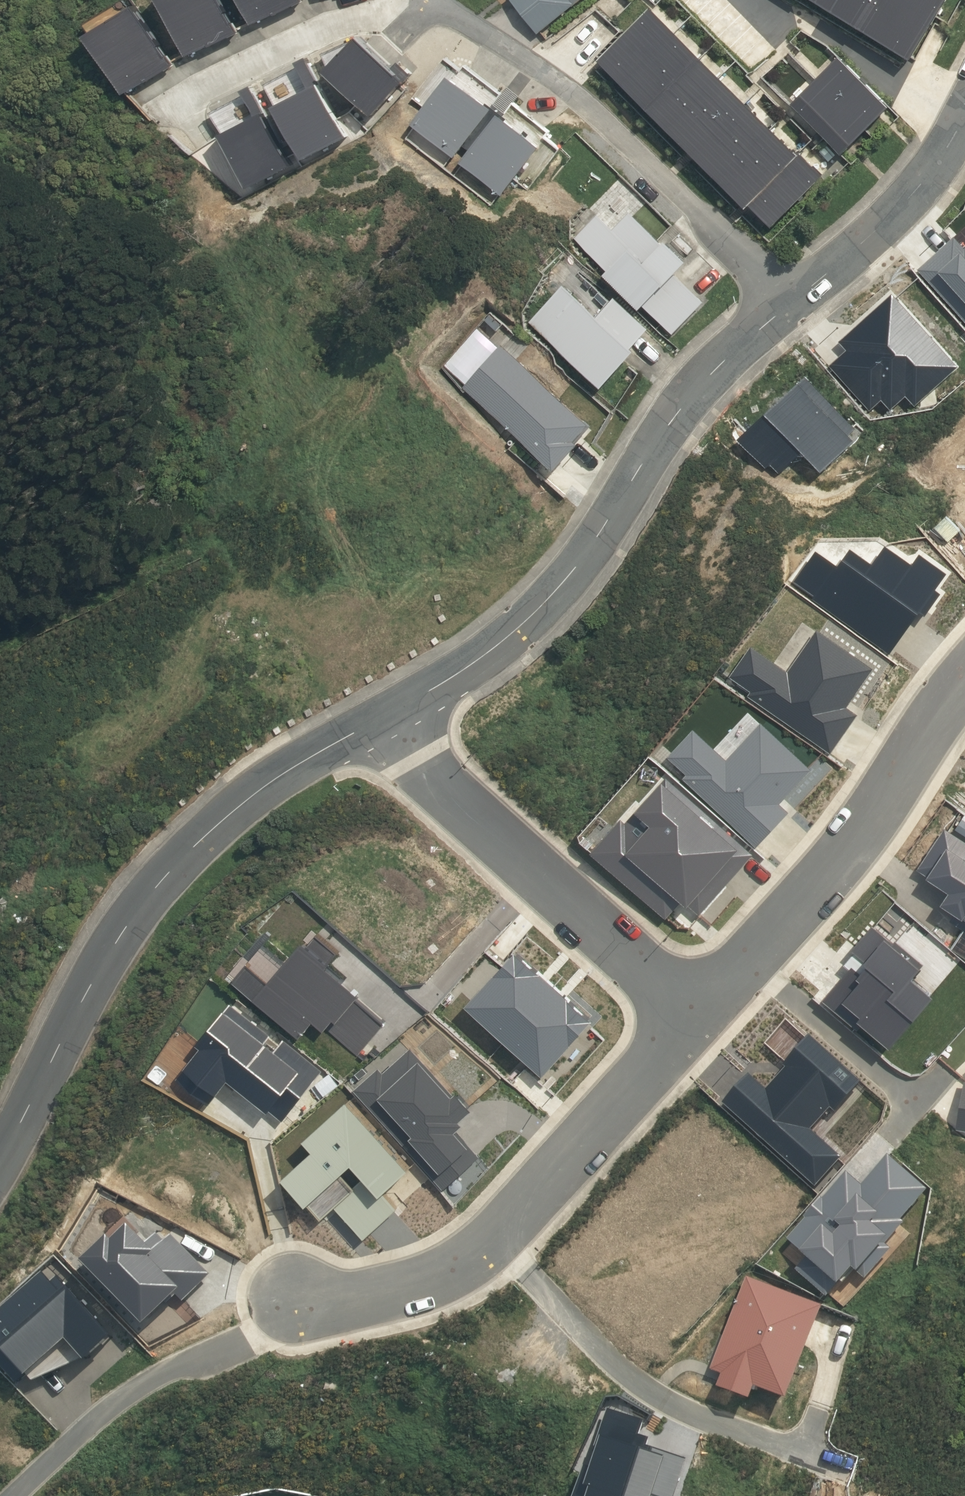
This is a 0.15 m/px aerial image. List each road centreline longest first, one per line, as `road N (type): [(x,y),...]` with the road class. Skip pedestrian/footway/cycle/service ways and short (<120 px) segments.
road 1 (residential): [(0,1173),(83,1013),(189,860),(273,789),(385,723)]
road 2 (residential): [(385,723),(506,644),(574,571),(647,460),(796,307)]
road 3 (residential): [(426,1),(548,79),(796,307)]
road 4 (residential): [(843,1459),(650,1384),(589,1335),(490,1229)]
road 5 (residential): [(694,1010),(385,723)]
road 6 (residential): [(750,949),(838,855),(964,664)]
road 7 (residential): [(0,1495),(153,1366),(292,1300)]
road 8 (residential): [(490,1229),(694,1010)]
road 9 (residential): [(426,1),(343,15),(174,96)]
road 10 (residential): [(796,307),(897,225),(964,128)]
road 11 (residential): [(915,1092),(750,949)]
road 12 (residential): [(292,1300),(435,1268),(490,1229)]

